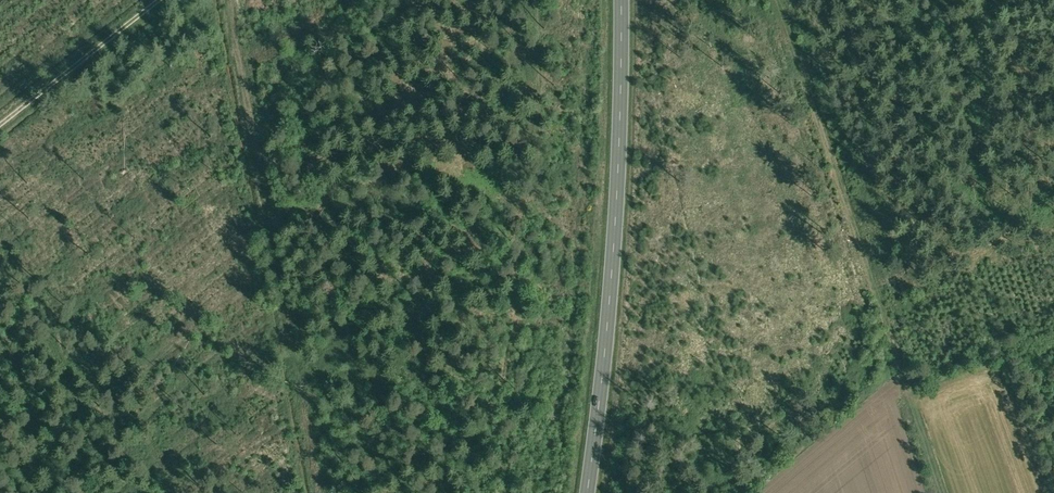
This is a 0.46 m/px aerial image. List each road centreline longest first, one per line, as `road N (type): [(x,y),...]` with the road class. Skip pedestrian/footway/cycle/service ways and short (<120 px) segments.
road 1 (track): [(224,0),(313,492)]
road 2 (secondary): [(621,0),(615,220),(587,492)]
road 3 (track): [(778,0),(907,374)]
road 4 (track): [(163,0),(0,129)]

